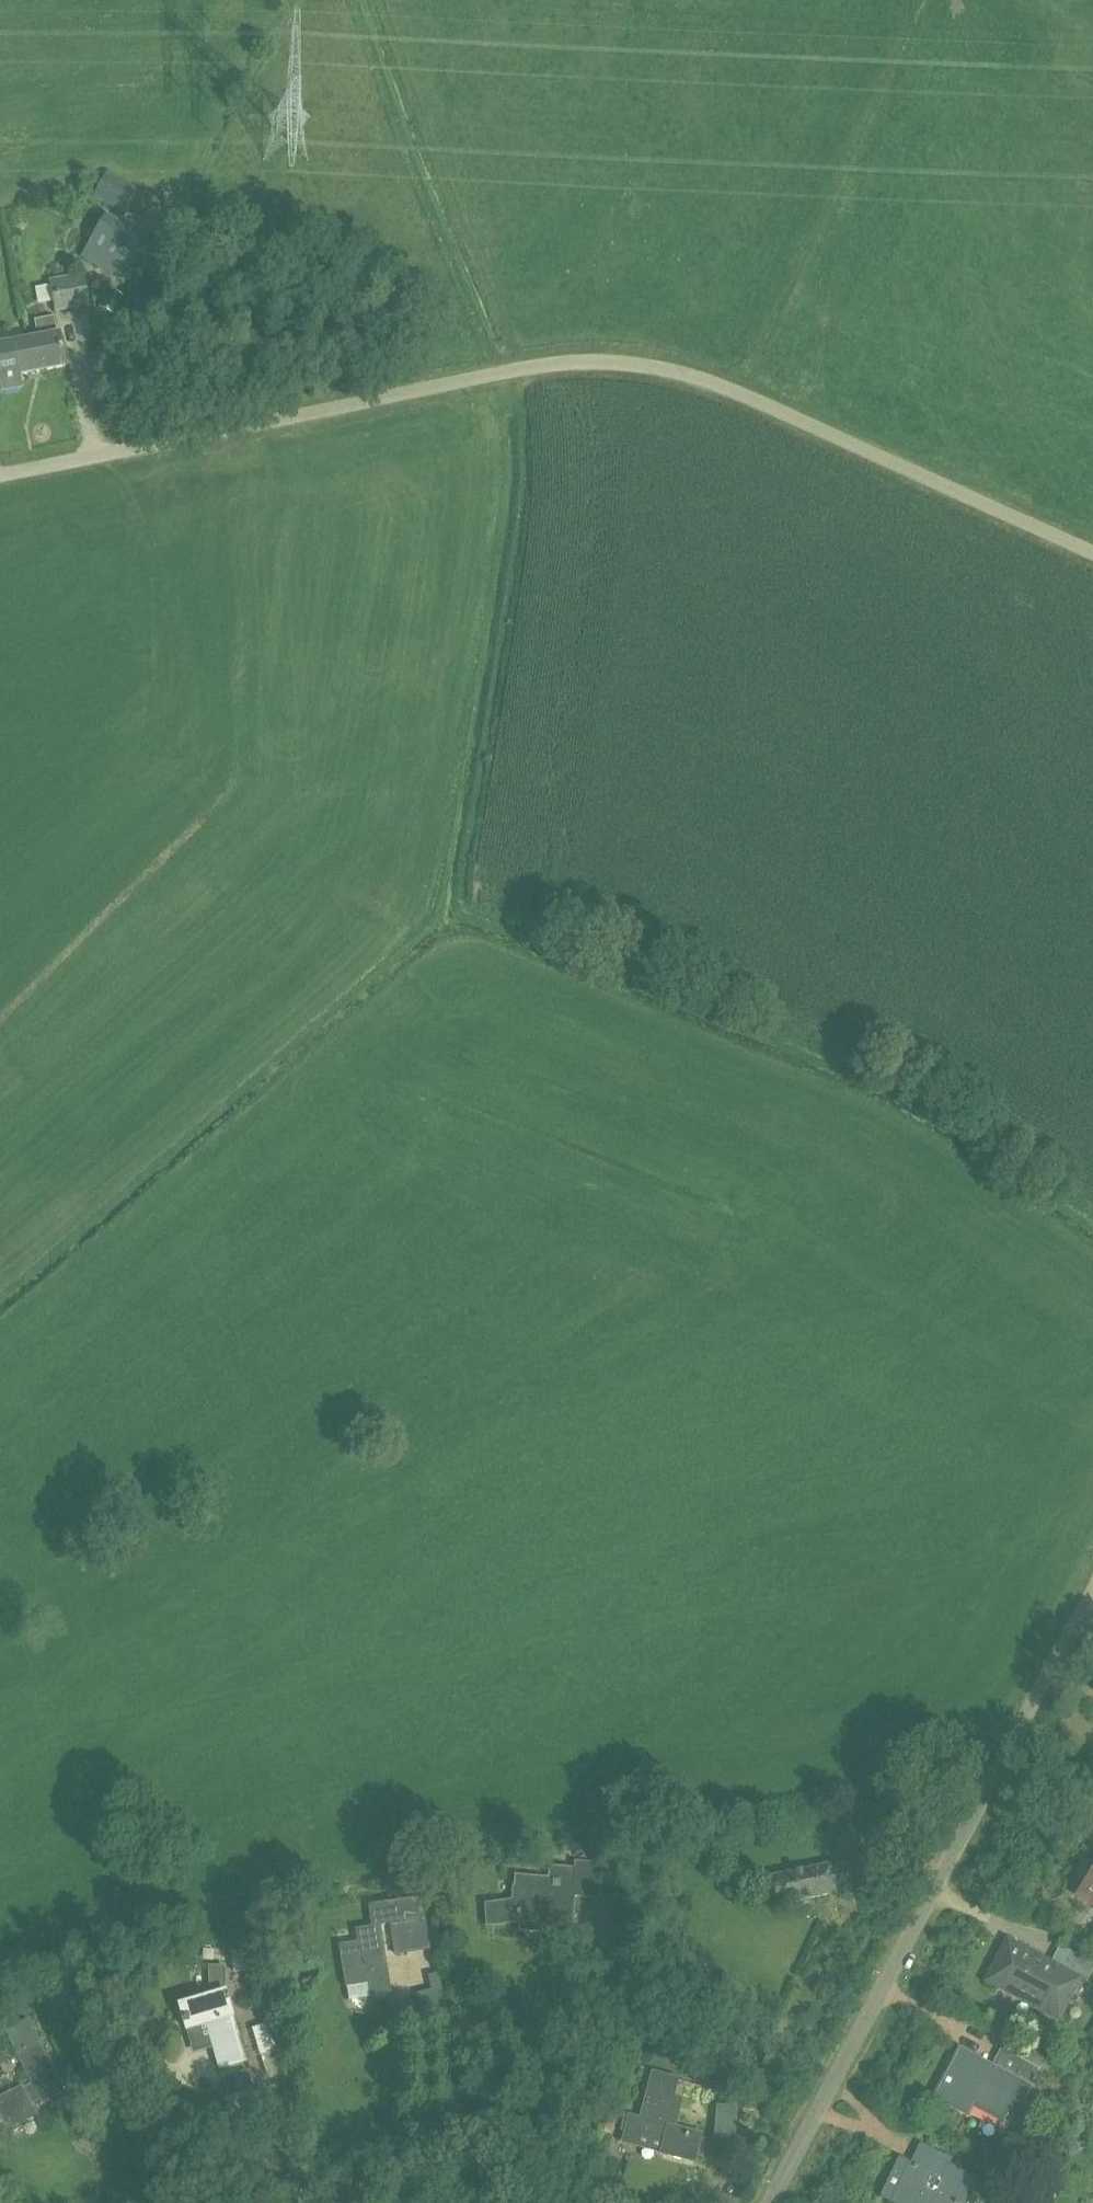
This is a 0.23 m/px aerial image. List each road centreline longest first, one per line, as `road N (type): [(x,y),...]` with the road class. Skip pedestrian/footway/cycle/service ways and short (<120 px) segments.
road 1 (unclassified): [(0,478),(555,364),(607,363),(652,369),(884,454),(1092,554)]
road 2 (residential): [(767,2202),(1092,1589)]
road 3 (residential): [(562,2202),(541,2152),(515,2134),(474,2128),(415,2151)]

